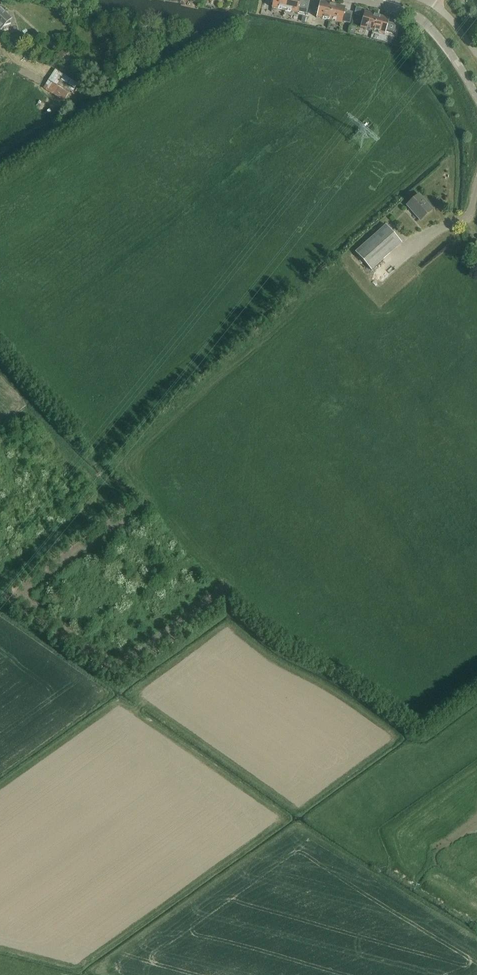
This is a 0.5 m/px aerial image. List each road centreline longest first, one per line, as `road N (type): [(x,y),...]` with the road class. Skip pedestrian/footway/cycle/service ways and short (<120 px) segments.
road 1 (unclassified): [(476,100),(435,36),(389,6)]
road 2 (unclassified): [(391,268),(463,224),(476,186)]

